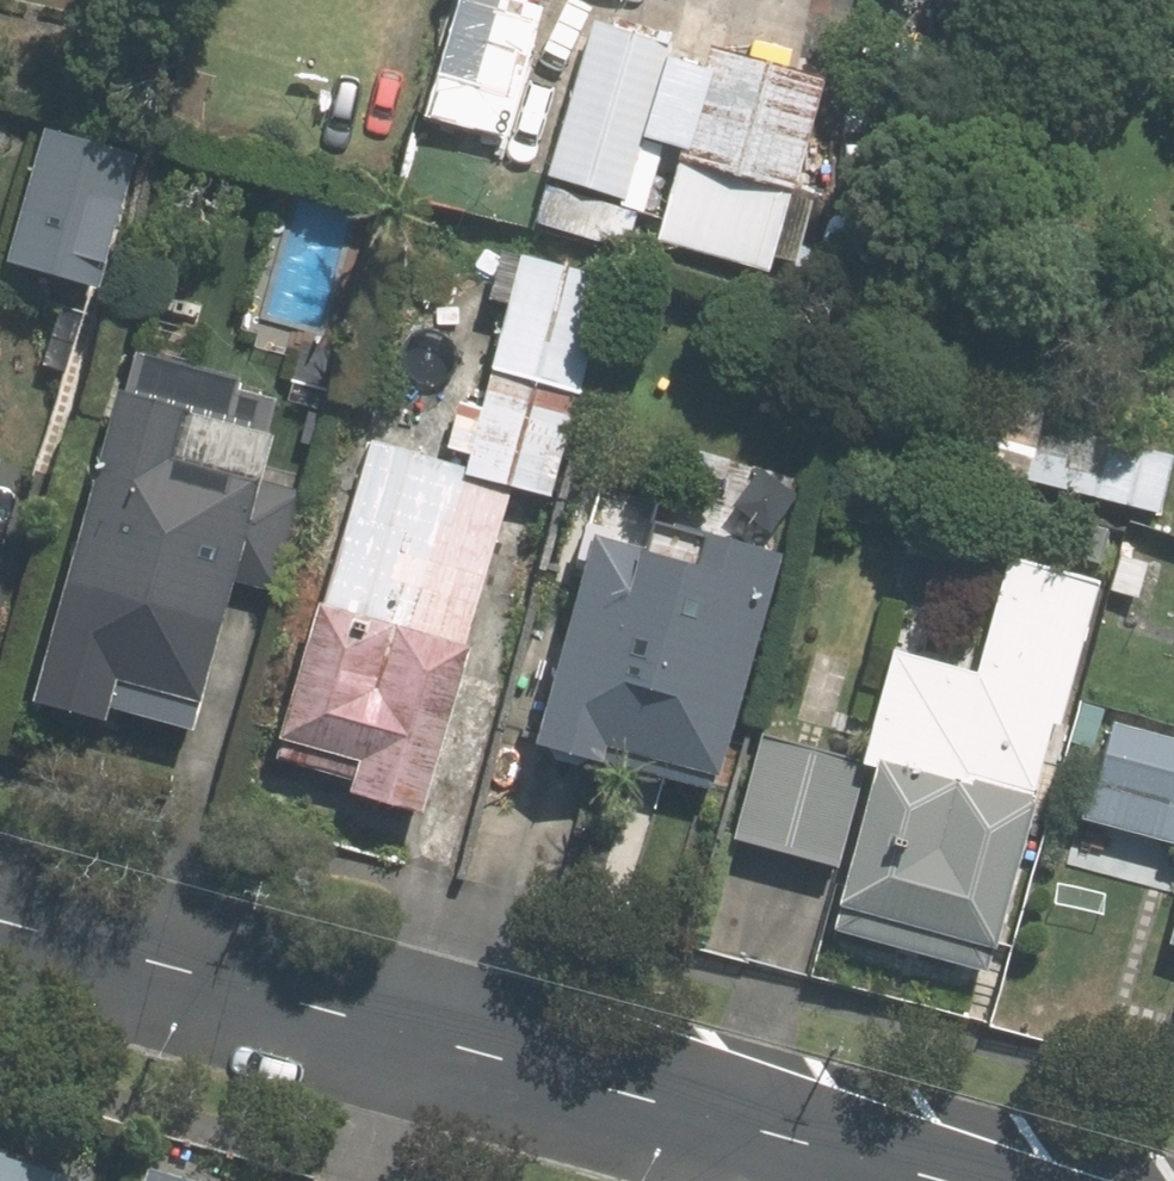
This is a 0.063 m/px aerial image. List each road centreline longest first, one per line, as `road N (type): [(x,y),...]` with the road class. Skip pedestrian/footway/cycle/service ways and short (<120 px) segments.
road 1 (residential): [(951,1180),(0,916)]

